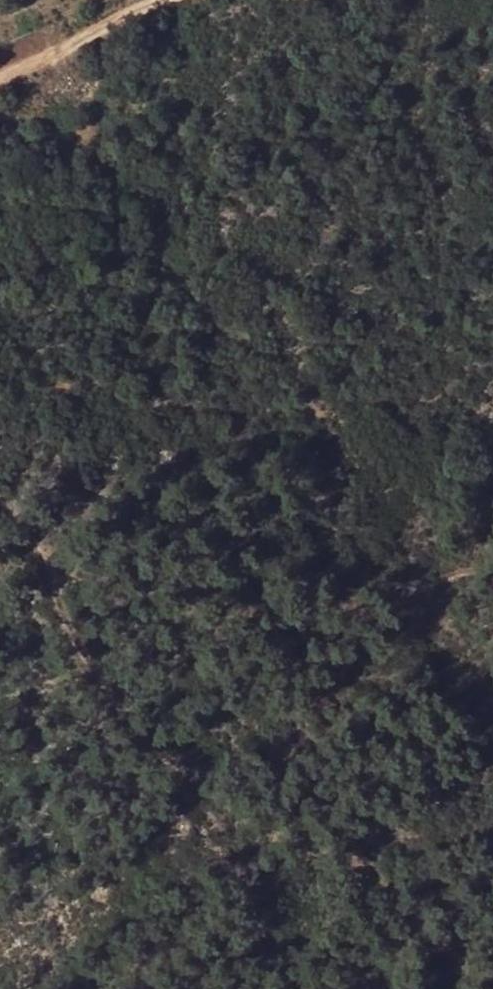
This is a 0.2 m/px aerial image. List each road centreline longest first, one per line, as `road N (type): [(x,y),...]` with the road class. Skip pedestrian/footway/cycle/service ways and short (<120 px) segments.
road 1 (track): [(182,0),(0,86)]

